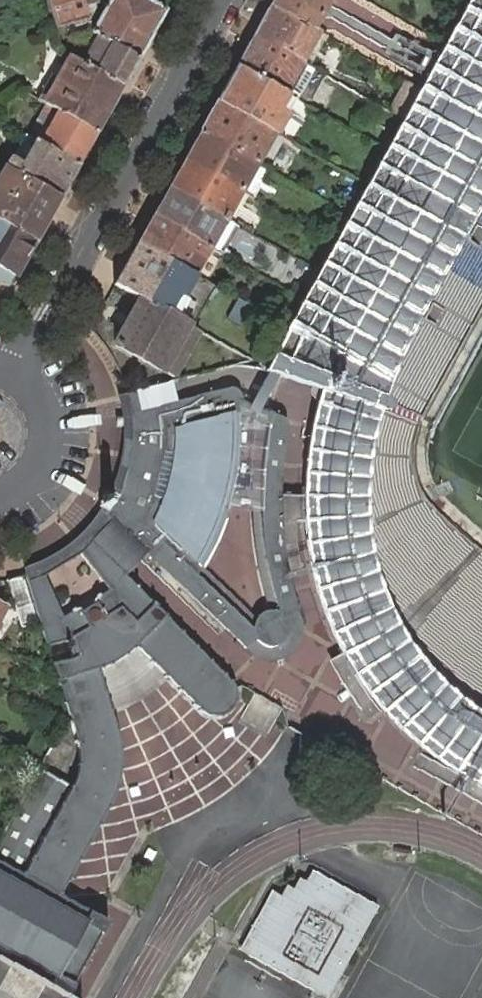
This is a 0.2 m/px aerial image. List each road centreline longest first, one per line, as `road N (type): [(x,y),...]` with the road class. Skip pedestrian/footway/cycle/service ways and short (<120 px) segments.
road 1 (residential): [(221,0),(17,368)]
road 2 (residential): [(0,504),(27,492),(54,454),(51,405),(17,368)]

